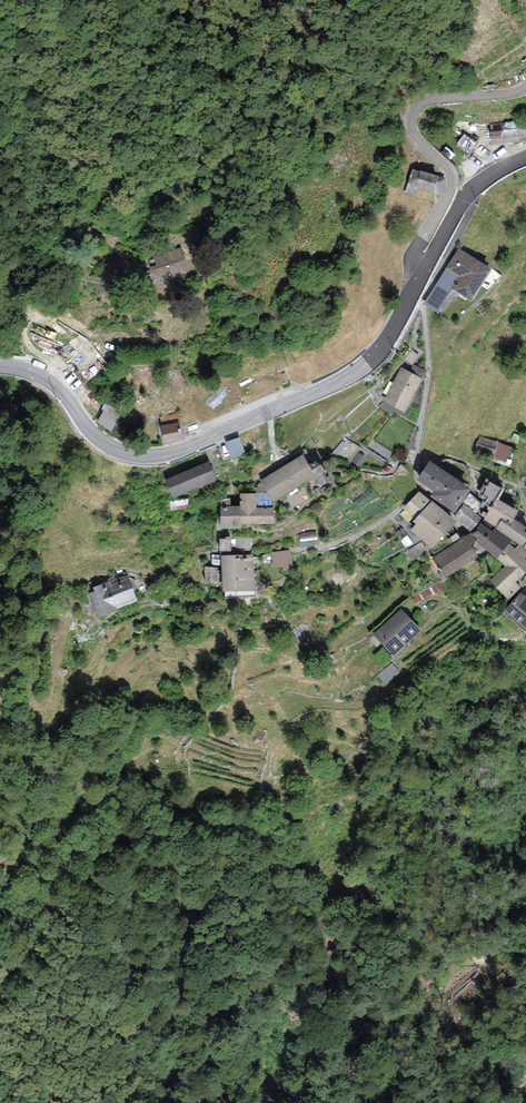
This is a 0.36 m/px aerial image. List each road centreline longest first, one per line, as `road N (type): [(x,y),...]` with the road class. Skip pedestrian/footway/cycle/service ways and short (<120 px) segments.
road 1 (tertiary): [(420,281),(365,366),(163,455),(108,447),(50,380),(0,364)]
road 2 (unclassified): [(420,281),(412,262),(453,180),(410,128),(415,108),(431,99),(524,88)]
road 3 (tertiary): [(525,161),(464,199),(420,281)]

